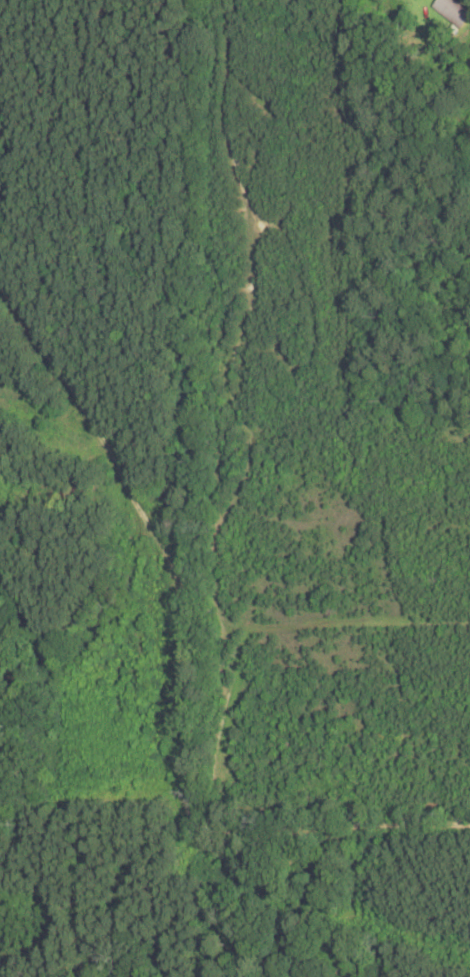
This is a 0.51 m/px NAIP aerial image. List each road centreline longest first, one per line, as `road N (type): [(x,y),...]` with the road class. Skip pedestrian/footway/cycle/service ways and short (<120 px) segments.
road 1 (residential): [(193,794),(174,601),(149,506),(0,235)]

